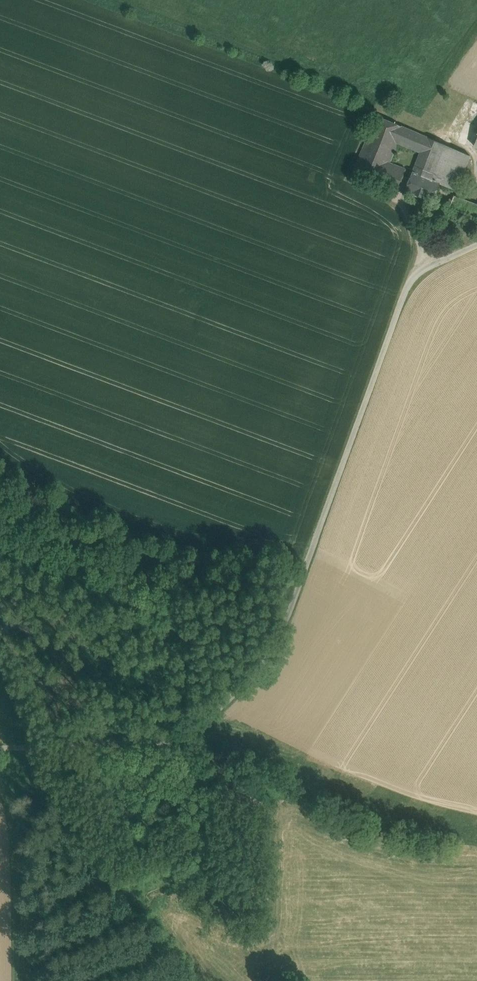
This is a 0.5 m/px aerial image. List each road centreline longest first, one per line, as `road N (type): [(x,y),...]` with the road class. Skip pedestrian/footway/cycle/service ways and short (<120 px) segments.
road 1 (residential): [(0,748),(187,735),(269,658),(408,284),(476,244)]
road 2 (track): [(0,786),(22,828),(19,980)]

